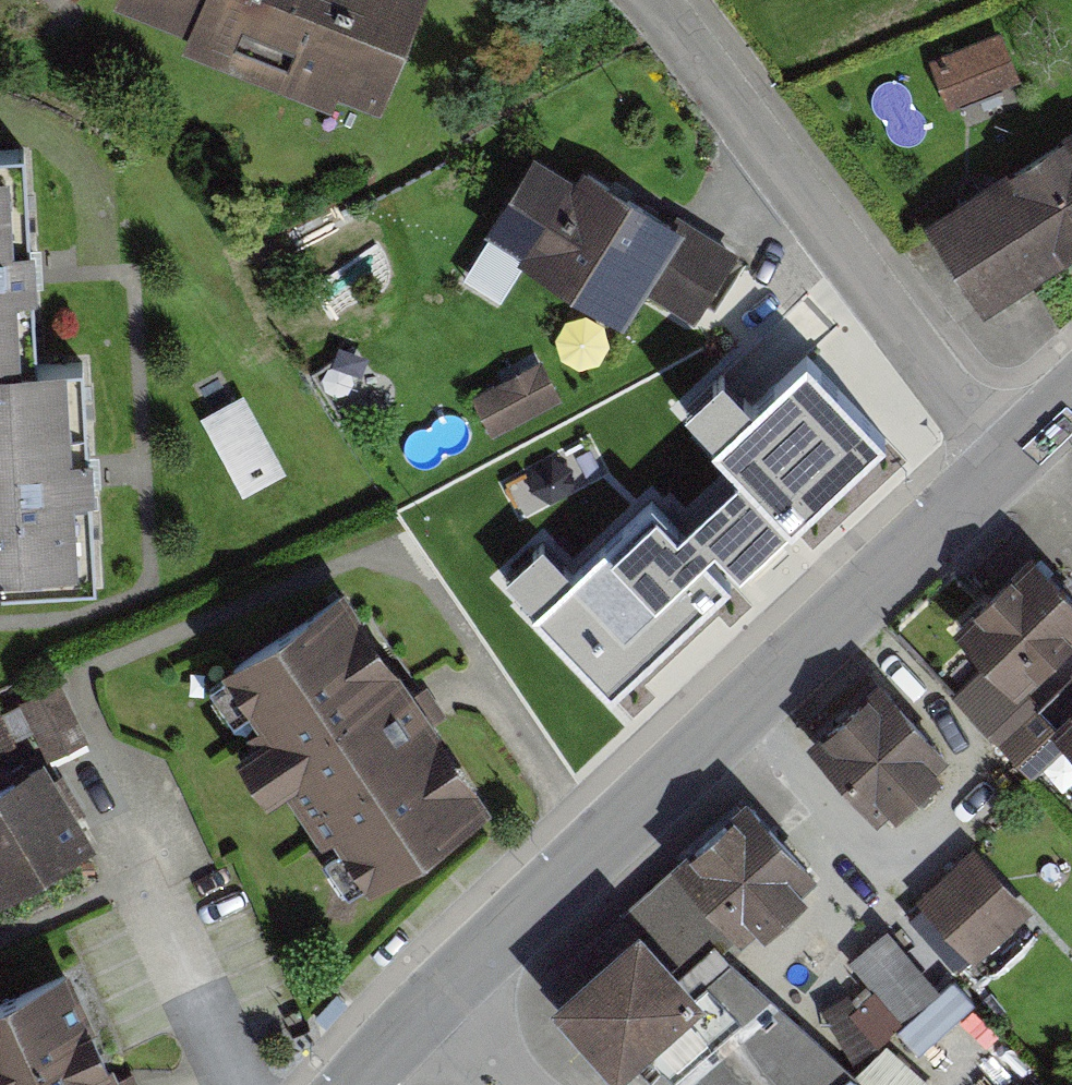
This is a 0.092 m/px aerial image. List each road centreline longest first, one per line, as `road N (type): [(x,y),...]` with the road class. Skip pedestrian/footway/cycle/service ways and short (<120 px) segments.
road 1 (tertiary): [(424,1006),(601,847),(1004,458)]
road 2 (residential): [(653,0),(783,167),(901,338),(1004,458)]

